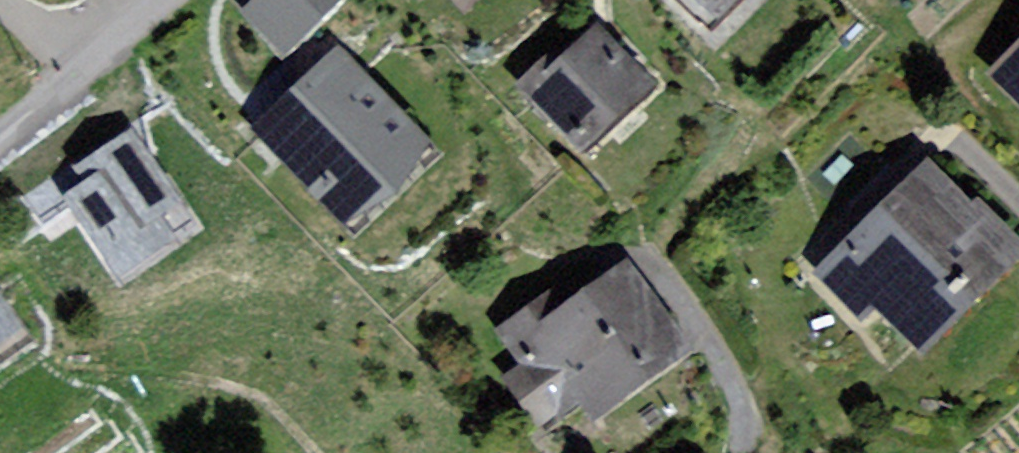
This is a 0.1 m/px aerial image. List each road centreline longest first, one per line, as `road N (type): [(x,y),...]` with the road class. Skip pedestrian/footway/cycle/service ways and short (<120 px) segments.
road 1 (residential): [(158,0),(0,134)]

